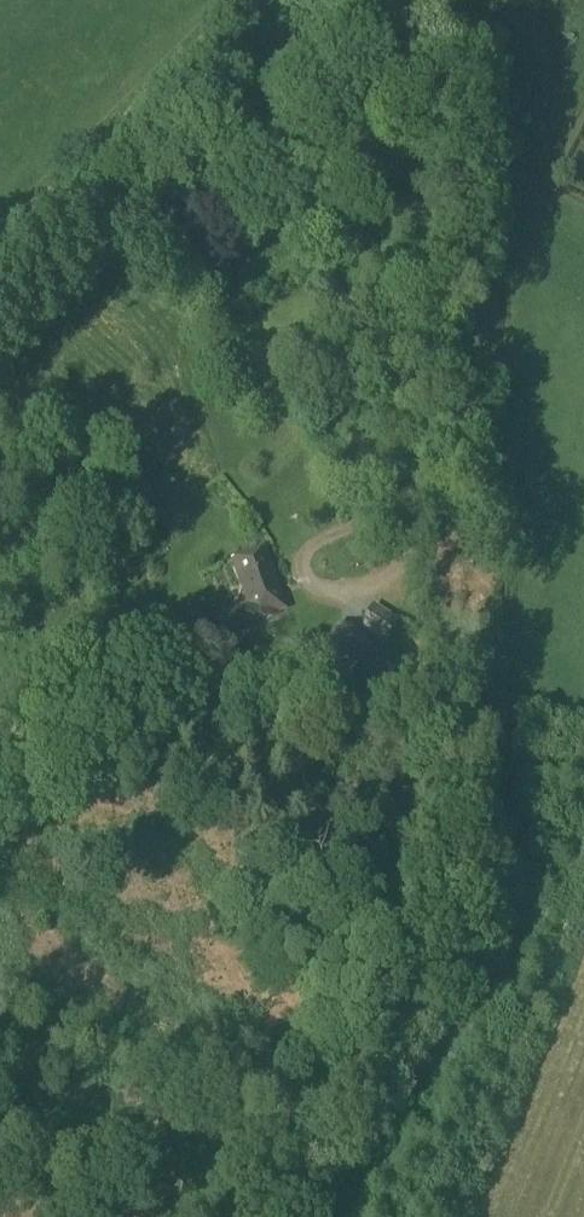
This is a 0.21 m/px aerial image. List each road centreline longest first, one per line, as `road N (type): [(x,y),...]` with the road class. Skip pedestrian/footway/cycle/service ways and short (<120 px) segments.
road 1 (track): [(333,1216),(498,927),(476,0)]
road 2 (unclassified): [(0,245),(248,0)]

